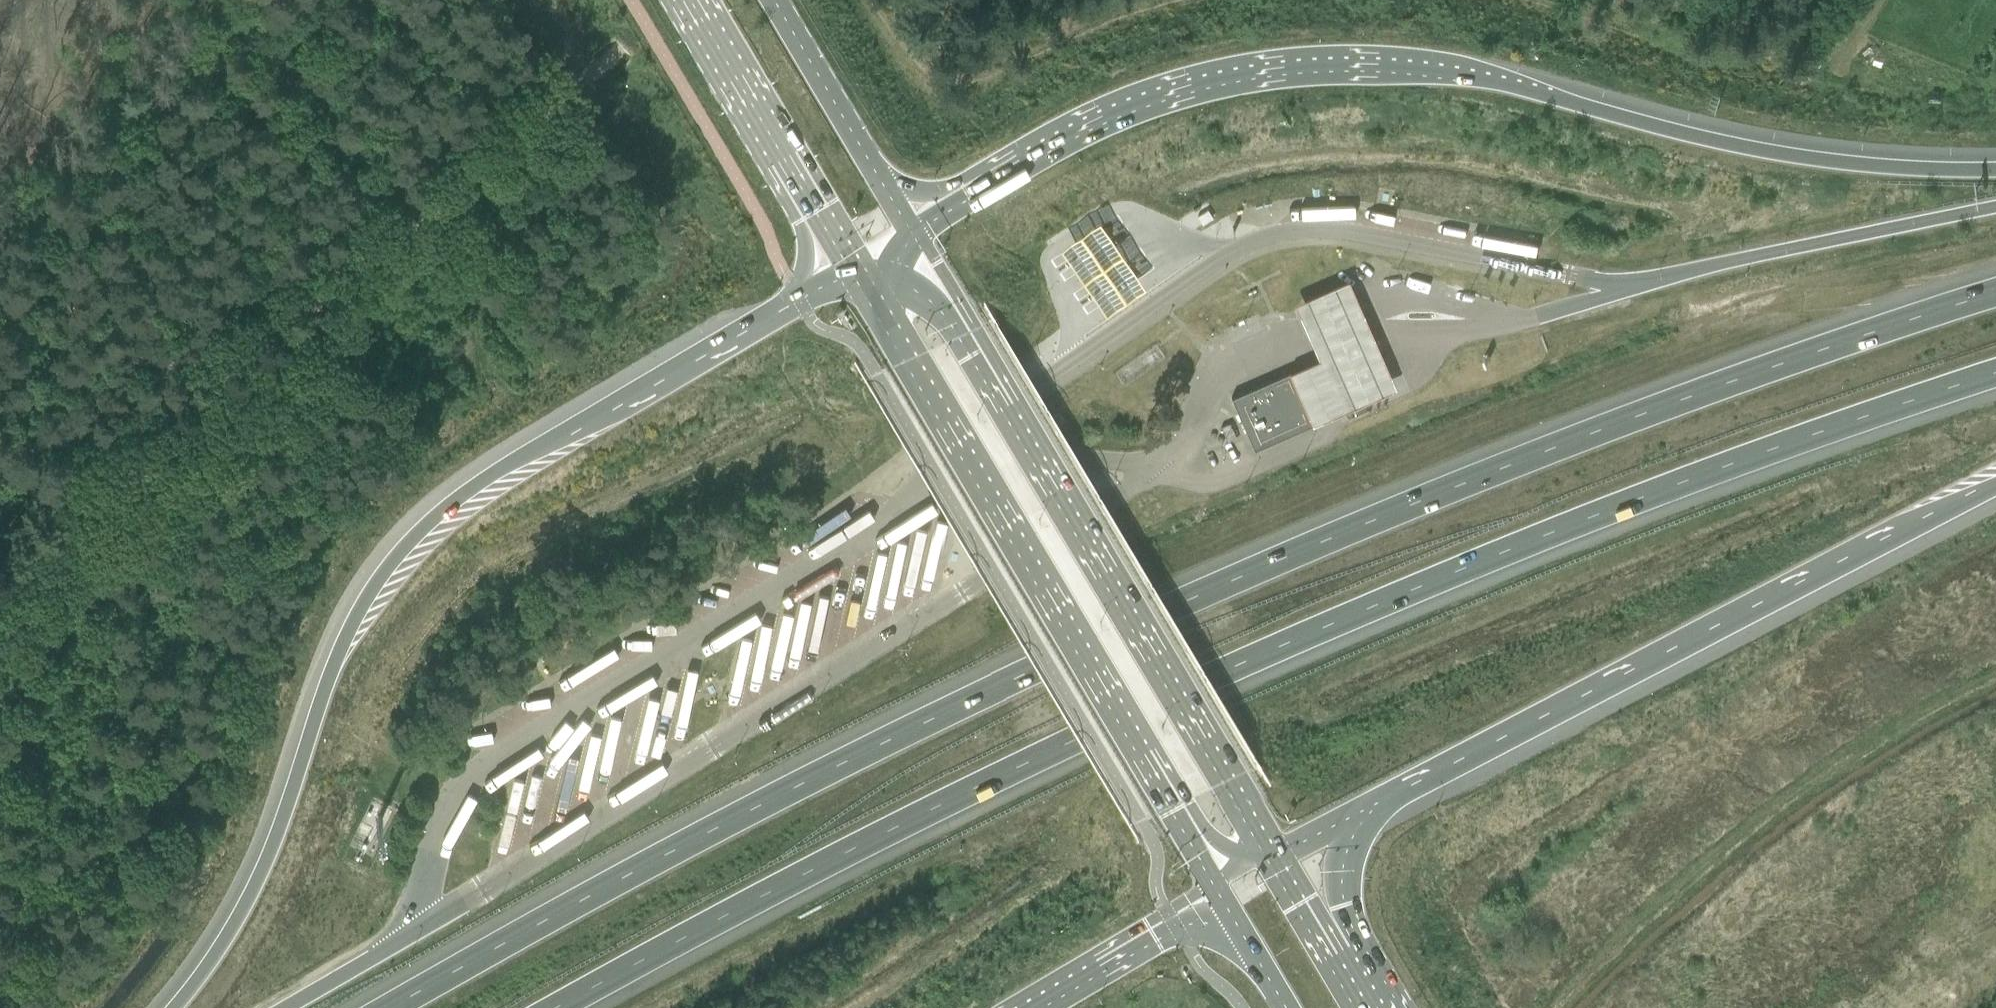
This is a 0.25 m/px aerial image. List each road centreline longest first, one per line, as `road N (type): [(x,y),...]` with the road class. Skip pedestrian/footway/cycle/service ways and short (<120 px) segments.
road 1 (motorway): [(1995,296),(1662,411),(1085,649),(837,761),(389,1007)]
road 2 (motorway): [(566,1007),(1119,722),(1481,566),(1995,378)]
road 3 (motorway): [(1995,168),(1818,157),(1451,65),(1349,58),(1247,66),(1146,95),(1050,136),(907,218)]
road 4 (motorway): [(847,256),(504,464),(419,530),(360,605),(249,875),(211,950),(169,1007)]
road 5 (track): [(0,586),(682,0)]
road 6 (primary): [(1282,845),(907,218)]
road 7 (primary): [(847,256),(1215,877)]
road 8 (motorway): [(1381,795),(1995,488)]
road 9 (motorway): [(1995,206),(1636,286)]
road 10 (secondary): [(689,0),(847,256)]
road 11 (track): [(415,229),(233,19)]
road 12 (motorway): [(994,1007),(1215,877)]
road 13 (secondary): [(907,218),(775,0)]
road 14 (motorway): [(1345,950),(1344,862),(1381,795)]
road 15 (primary): [(1215,877),(1292,1007)]
road 16 (motorway): [(407,937),(286,1007)]
road 17 (primary): [(1345,950),(1282,845)]

